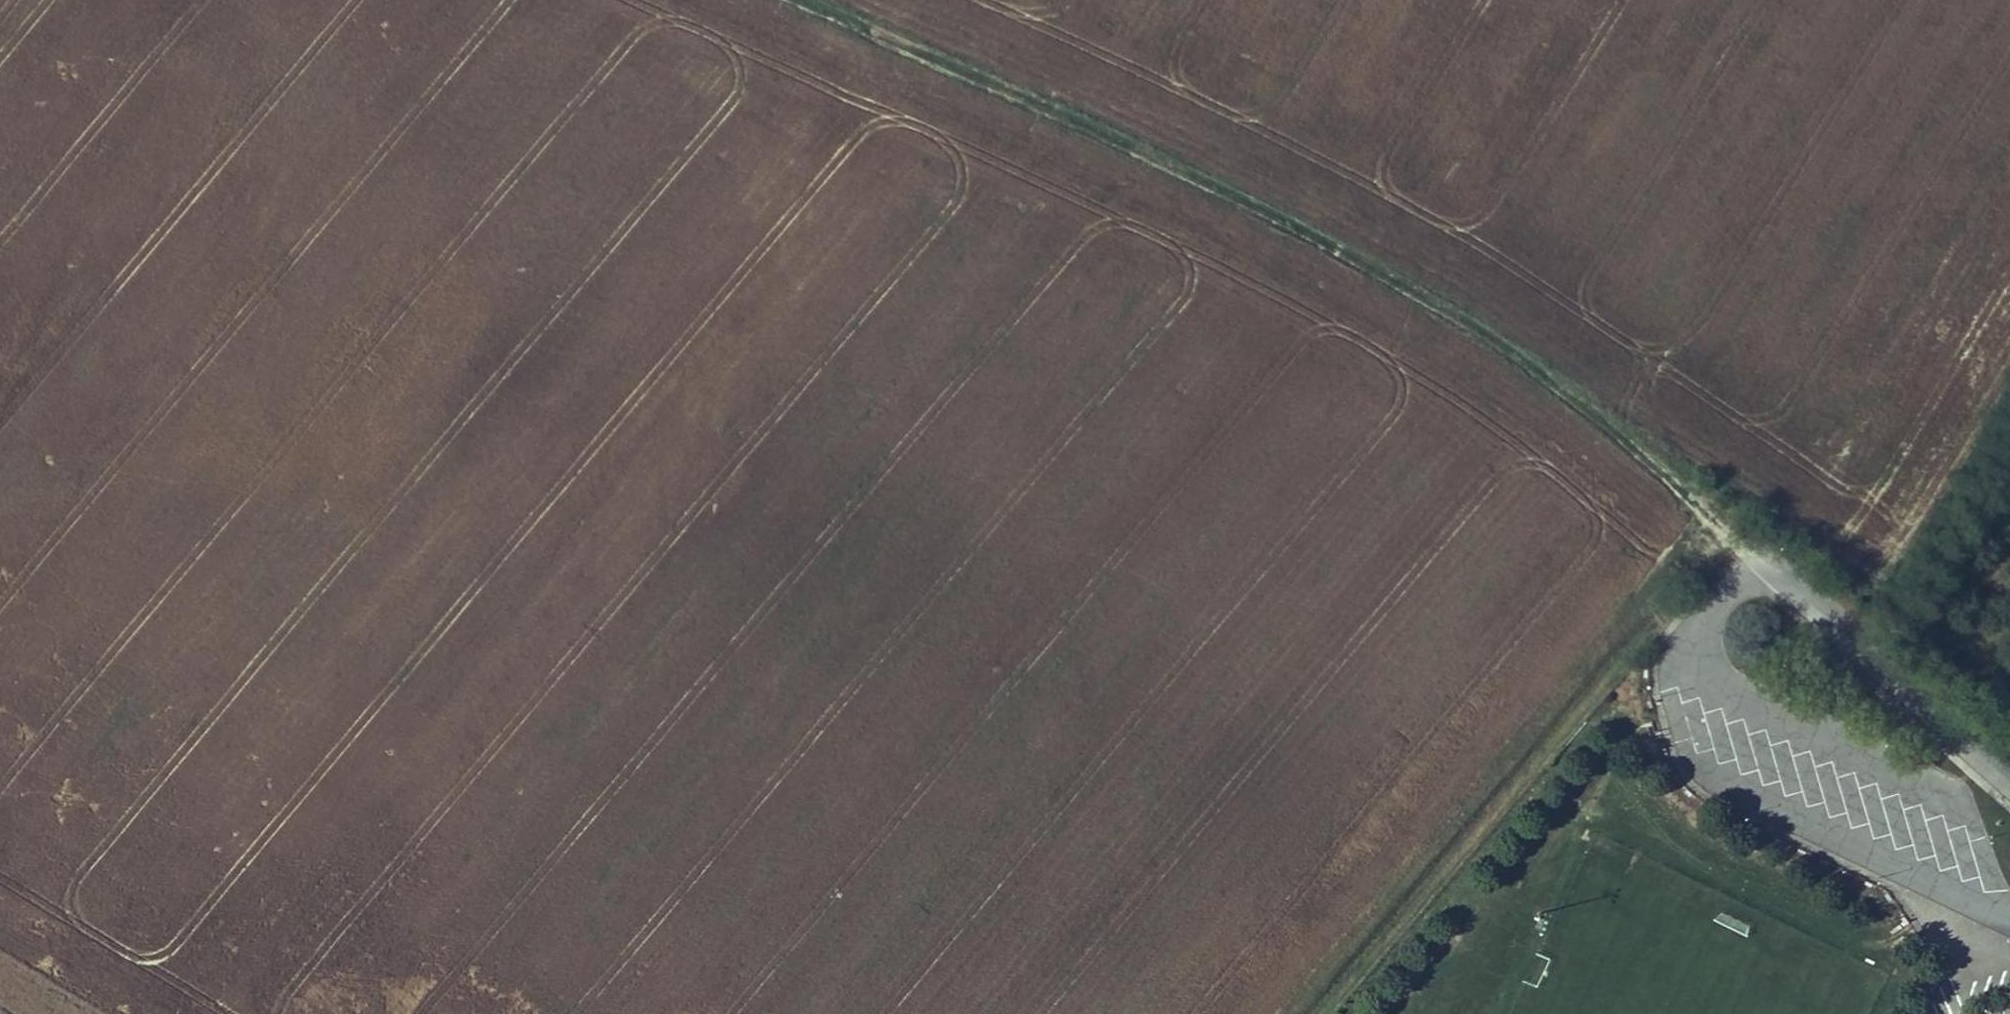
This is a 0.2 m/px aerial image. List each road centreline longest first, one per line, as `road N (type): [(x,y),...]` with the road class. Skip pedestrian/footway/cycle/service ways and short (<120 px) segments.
road 1 (track): [(808,0),(1059,101),(1421,284),(1603,408),(1734,510),(1756,552)]
road 2 (residential): [(2009,782),(1756,552)]

